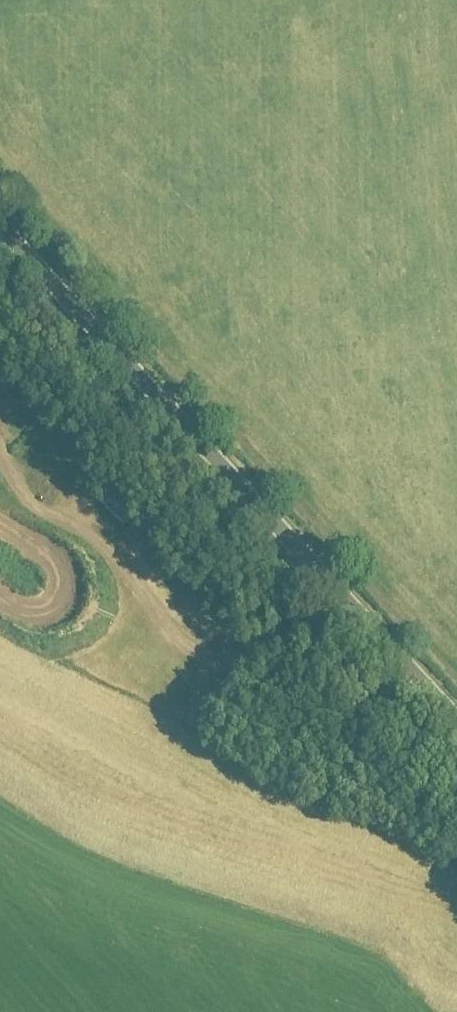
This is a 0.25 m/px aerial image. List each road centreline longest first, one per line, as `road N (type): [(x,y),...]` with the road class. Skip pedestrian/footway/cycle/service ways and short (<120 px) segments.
road 1 (unclassified): [(456,718),(0,223)]
road 2 (track): [(347,599),(231,672)]

